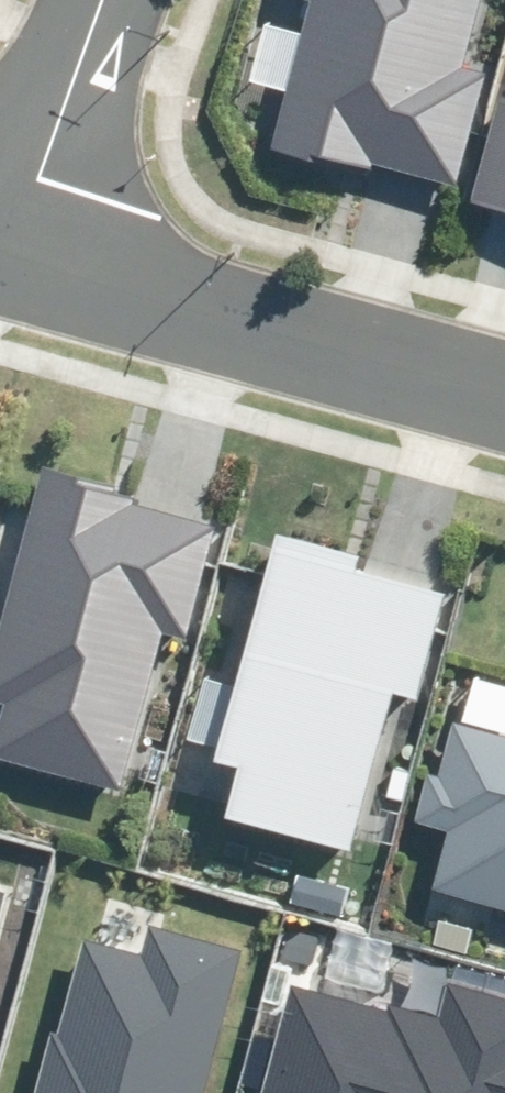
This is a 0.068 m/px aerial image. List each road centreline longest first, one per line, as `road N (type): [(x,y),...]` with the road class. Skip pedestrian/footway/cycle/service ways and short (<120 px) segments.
road 1 (residential): [(504,393),(0,242)]
road 2 (residential): [(97,0),(0,242)]

